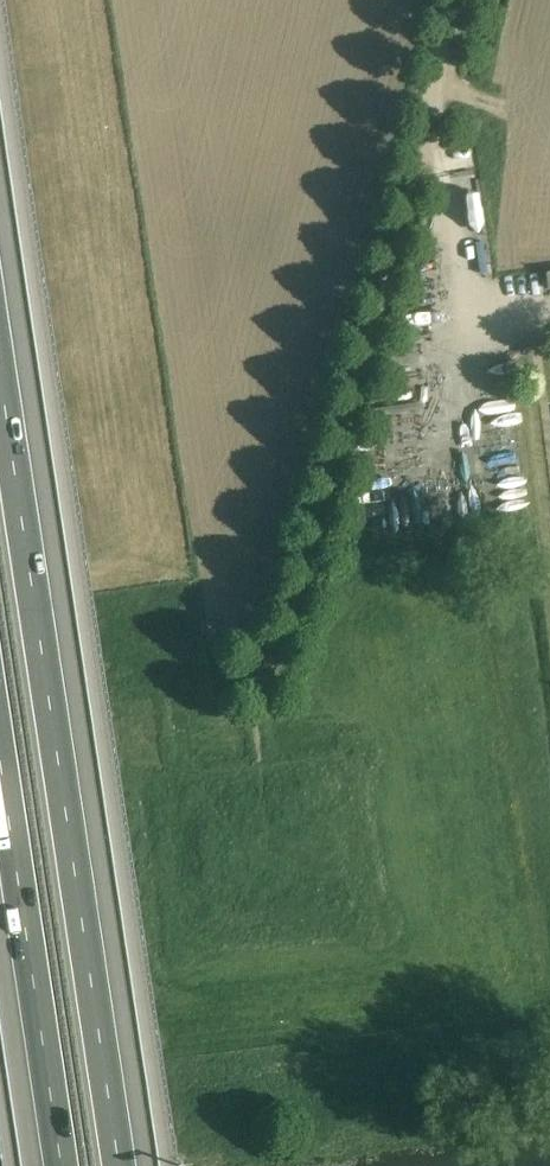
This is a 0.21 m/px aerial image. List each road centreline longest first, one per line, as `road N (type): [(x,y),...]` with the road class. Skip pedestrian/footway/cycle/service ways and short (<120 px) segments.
road 1 (motorway): [(119,1165),(0,360)]
road 2 (track): [(459,0),(294,637),(264,679)]
road 3 (motorway): [(0,750),(62,1165)]
road 4 (track): [(430,131),(480,321)]

